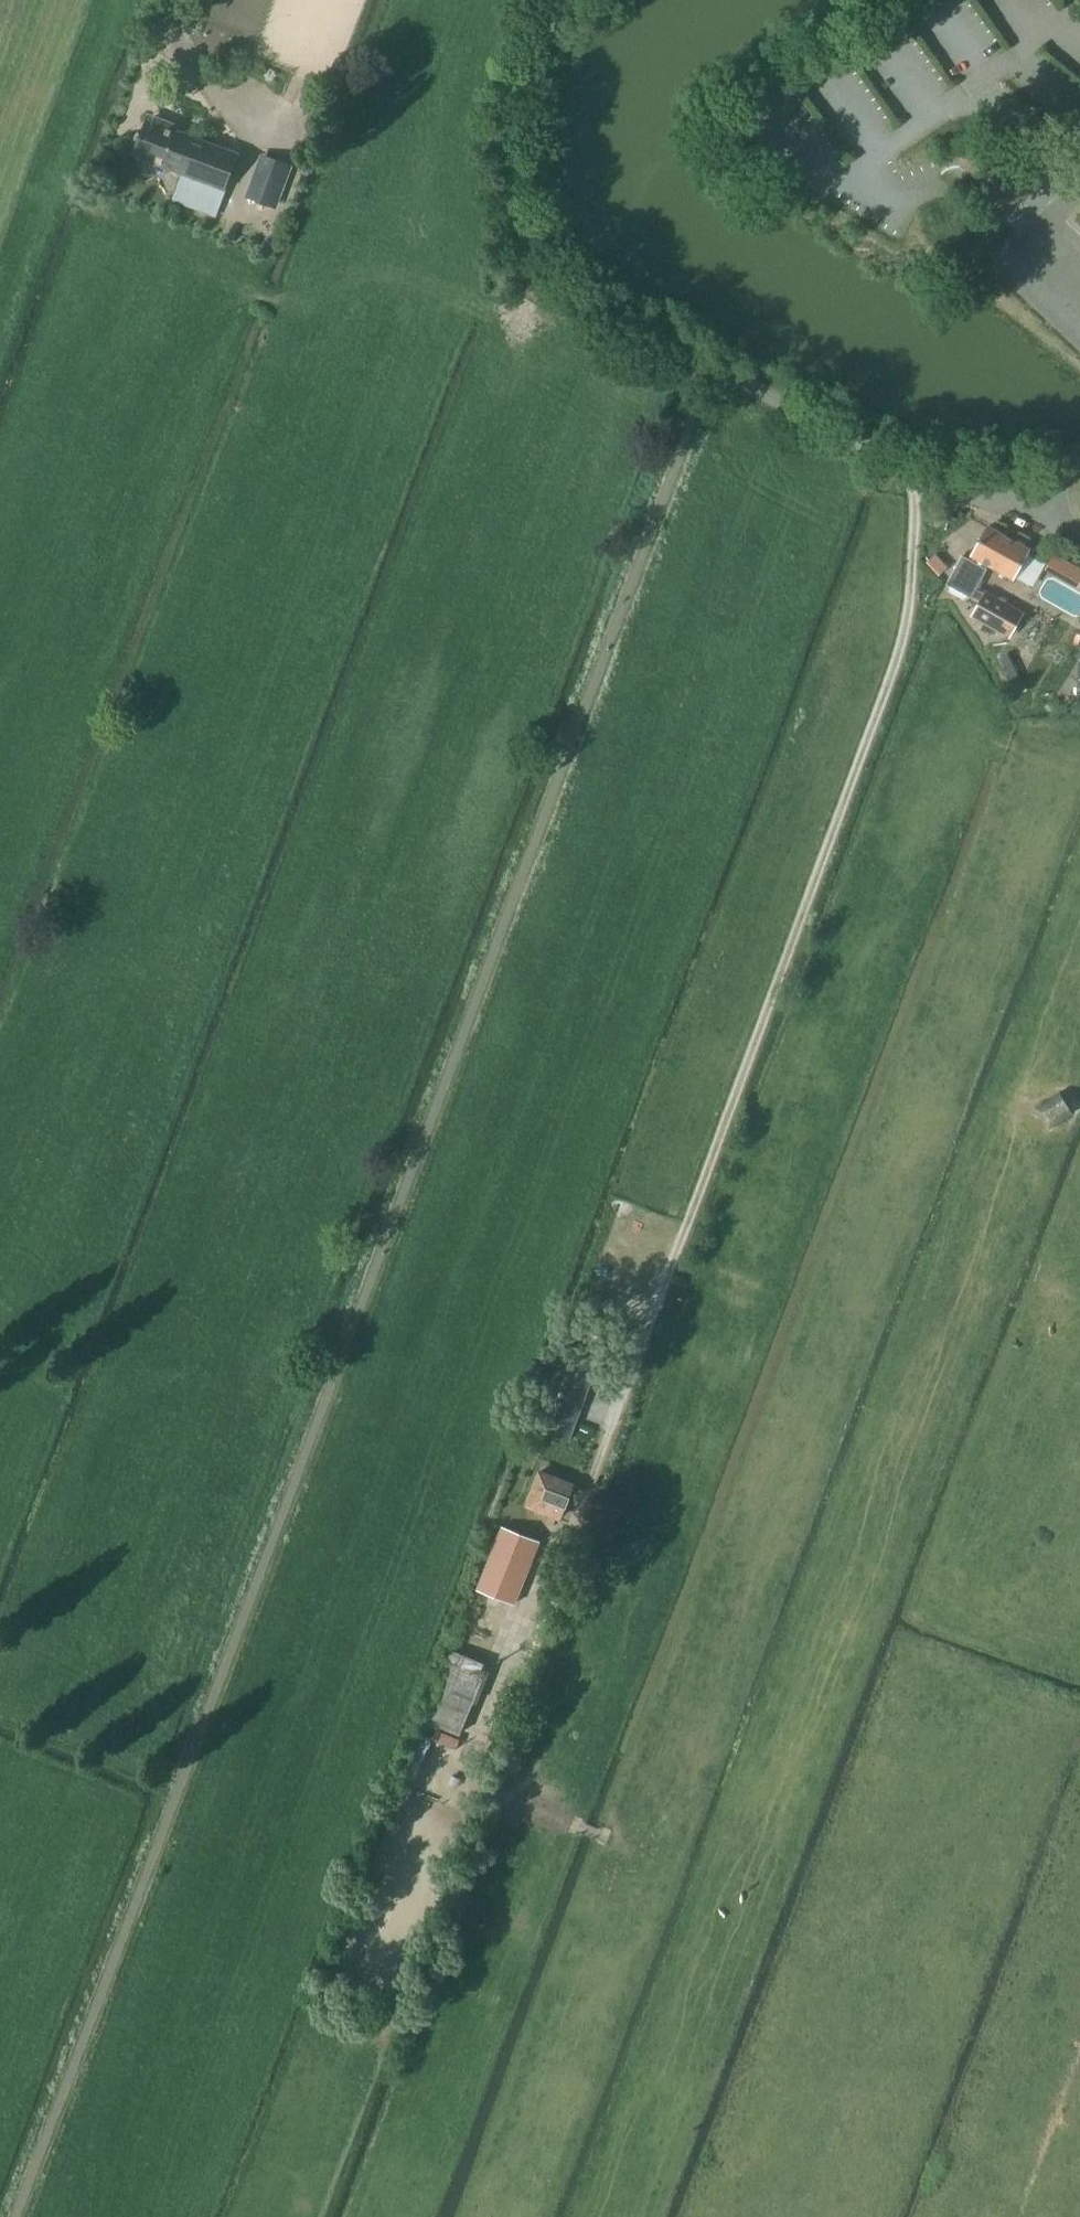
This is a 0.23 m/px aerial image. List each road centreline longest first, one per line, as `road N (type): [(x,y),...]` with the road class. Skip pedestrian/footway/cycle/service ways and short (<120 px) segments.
road 1 (unclassified): [(568,0),(538,47),(519,113),(515,191),(523,231),(564,286),(708,365)]

